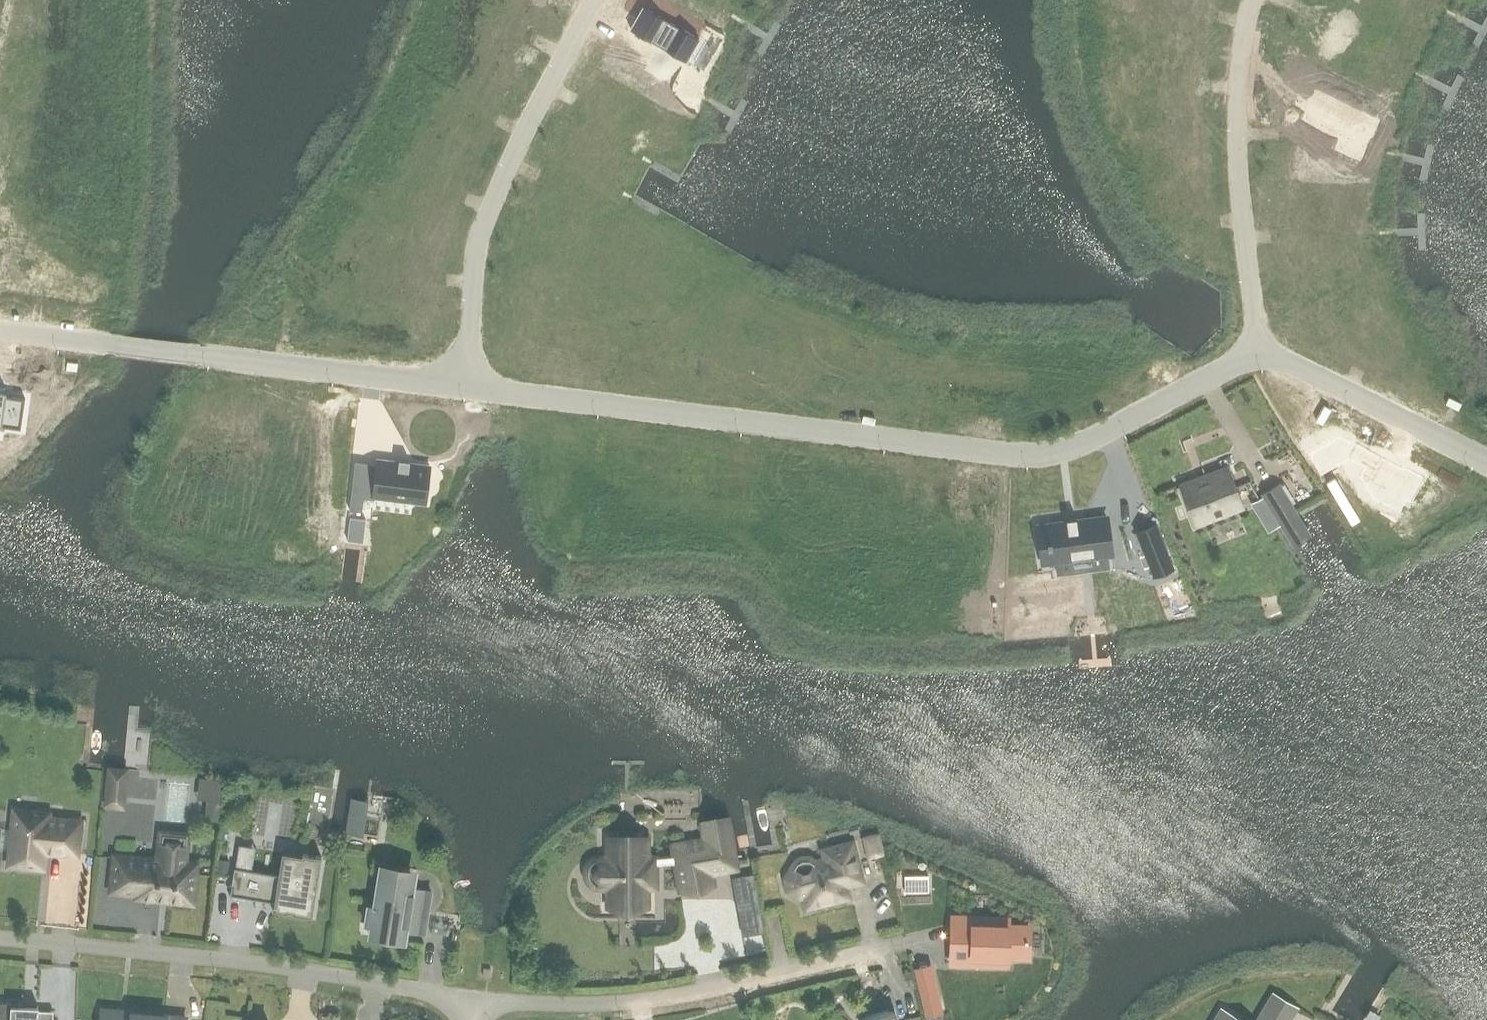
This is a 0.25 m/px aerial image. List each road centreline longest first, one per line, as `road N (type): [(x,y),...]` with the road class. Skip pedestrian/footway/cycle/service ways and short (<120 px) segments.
road 1 (residential): [(1259,353),(1141,417),(1064,447),(1013,454),(462,387)]
road 2 (residential): [(471,1001),(235,963),(0,940)]
road 3 (residential): [(913,946),(641,1002),(471,1001)]
road 4 (residential): [(592,0),(487,213),(476,246),(462,387)]
road 5 (residential): [(1259,353),(1236,124),(1253,0)]
road 6 (residential): [(462,387),(193,355)]
road 7 (residential): [(1486,465),(1259,353)]
road 8 (residential): [(0,330),(193,355)]

